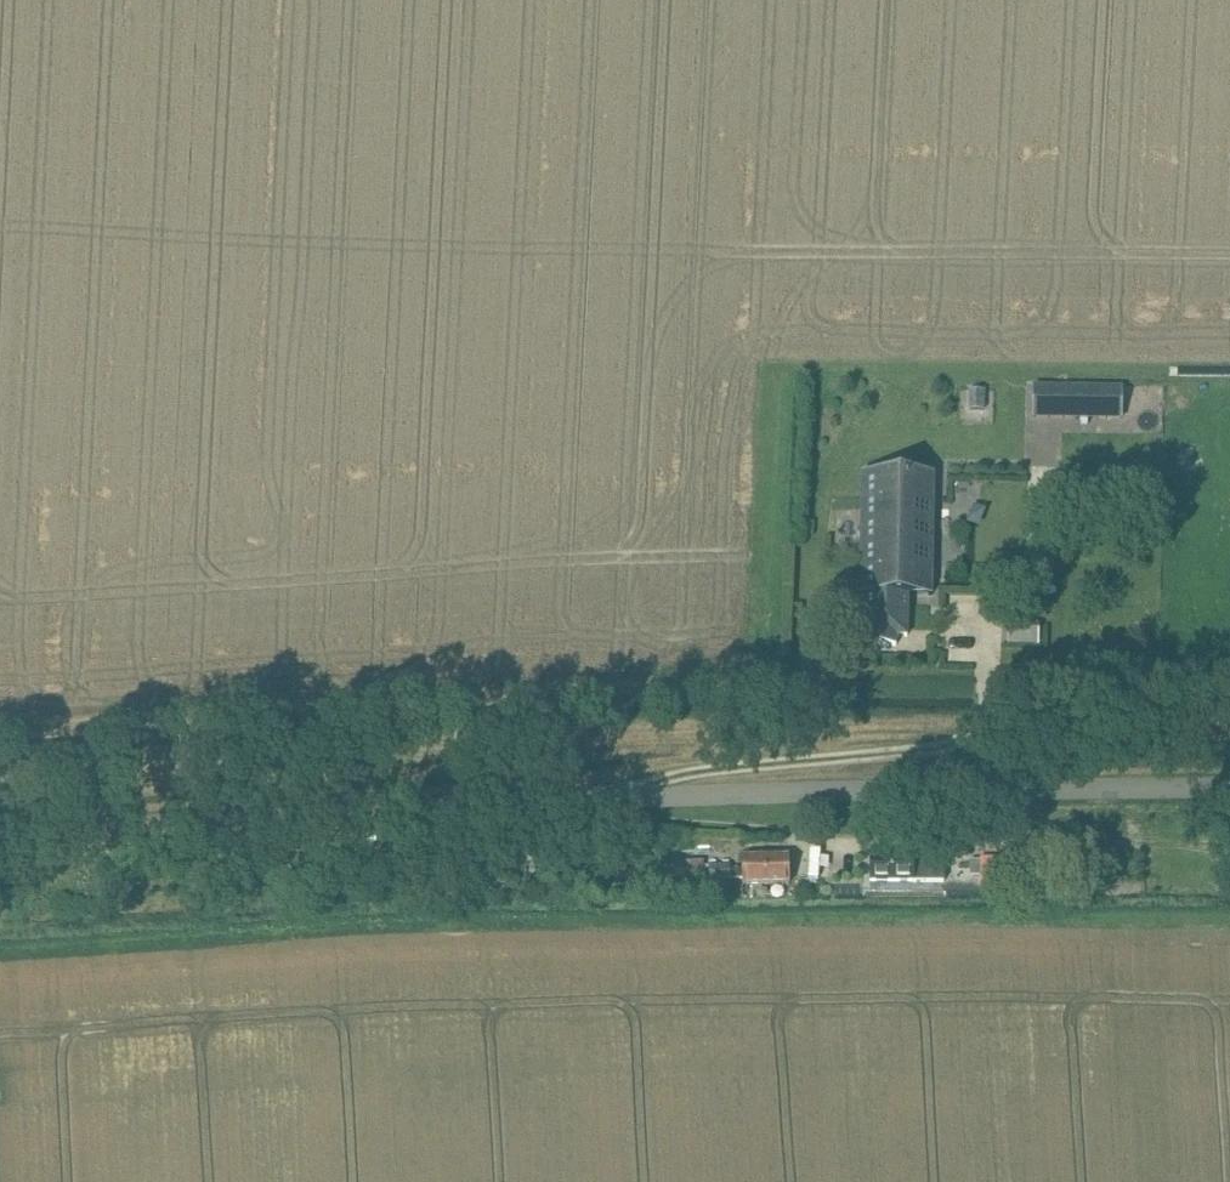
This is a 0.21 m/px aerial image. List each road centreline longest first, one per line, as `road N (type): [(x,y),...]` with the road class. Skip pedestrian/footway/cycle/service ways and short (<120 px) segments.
road 1 (track): [(0,786),(647,741),(1229,734)]
road 2 (tertiary): [(0,835),(617,799),(1229,787)]

